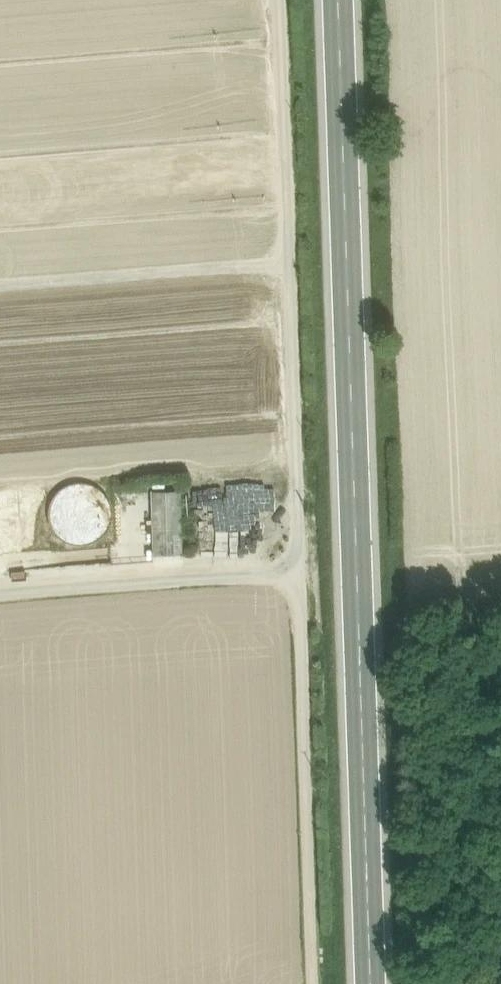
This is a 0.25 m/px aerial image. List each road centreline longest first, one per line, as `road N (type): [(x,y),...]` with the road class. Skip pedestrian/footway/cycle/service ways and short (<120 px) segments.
road 1 (secondary): [(341,0),(372,983)]
road 2 (track): [(279,0),(299,570)]
road 3 (track): [(299,570),(320,983)]
road 4 (track): [(0,594),(299,570)]

